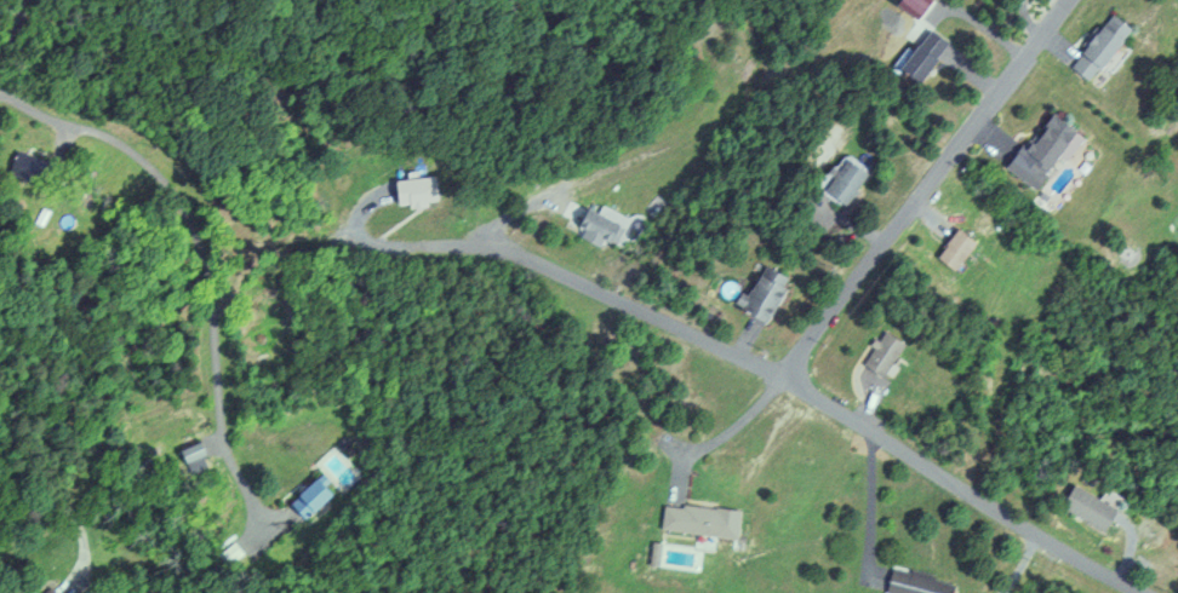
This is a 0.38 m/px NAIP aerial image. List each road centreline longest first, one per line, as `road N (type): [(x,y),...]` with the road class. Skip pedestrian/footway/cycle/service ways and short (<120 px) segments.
road 1 (residential): [(1143,592),(778,375),(514,249),(450,244)]
road 2 (residential): [(778,375),(1067,0)]
road 3 (residential): [(68,592),(86,555),(85,534),(46,493),(0,480)]

